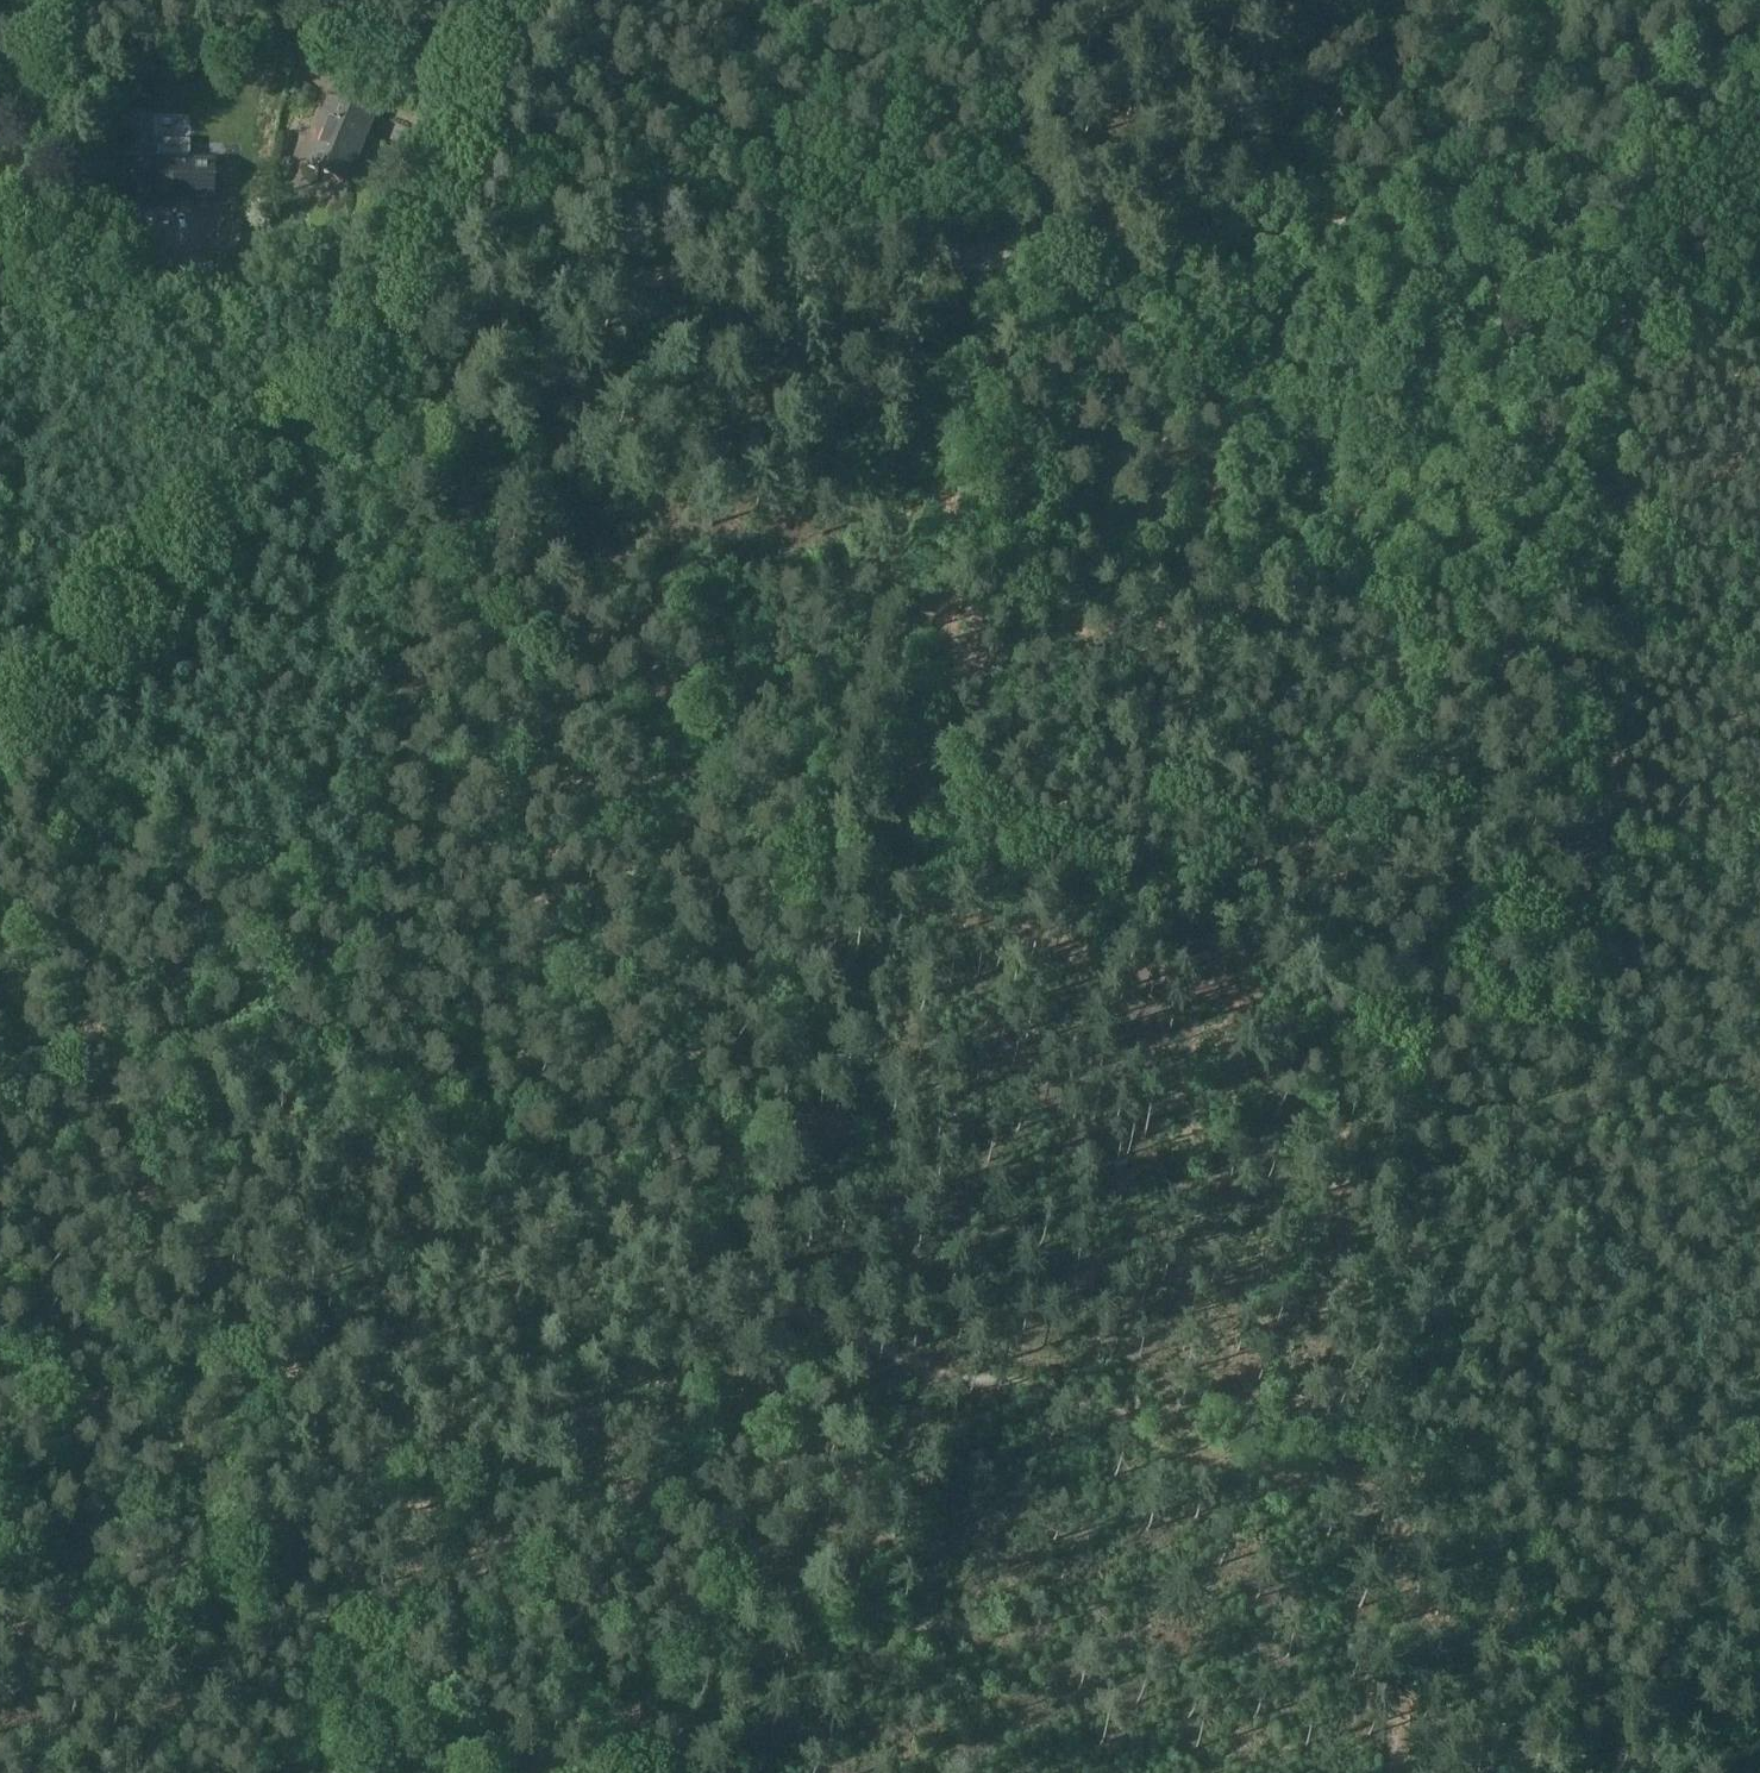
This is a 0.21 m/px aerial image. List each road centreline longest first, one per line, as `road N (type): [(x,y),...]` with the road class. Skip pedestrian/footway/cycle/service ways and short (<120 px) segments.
road 1 (track): [(1404,1449),(1408,1023),(1527,1036),(1576,1013),(1636,179)]
road 2 (track): [(407,297),(1535,217),(1597,204),(1636,179)]
road 3 (track): [(929,1368),(846,1572),(797,1588),(744,1592),(294,1370),(166,1288),(150,1252),(160,1190),(227,1046)]
road 4 (track): [(1408,1023),(1295,1017),(1214,998),(965,896),(847,863),(820,845),(985,276),(982,252)]
road 5 (track): [(929,1368),(373,1123),(0,924)]
road 6 (track): [(518,0),(407,297),(20,721),(0,729)]
road 7 (track): [(1599,646),(1604,641),(897,569)]
road 8 (track): [(1404,1449),(1262,1452),(1151,1381),(929,1368)]
road 9 (track): [(294,1370),(180,1648),(176,1709),(147,1772)]
road 10 (unclassified): [(407,297),(90,323),(0,317)]
road 11 (track): [(0,756),(228,878),(335,917)]
road 12 (track): [(1402,1772),(1404,1449)]
road 13 (track): [(1280,0),(1259,232)]
road 14 (track): [(175,1668),(0,1537)]
road 15 (track): [(1636,179),(1712,101),(1759,81)]

